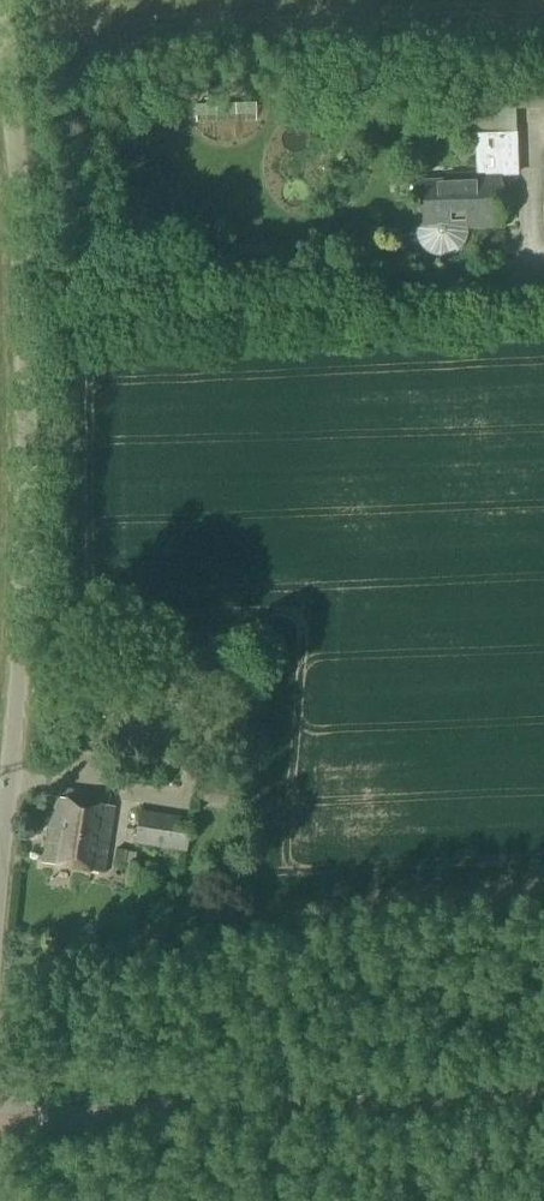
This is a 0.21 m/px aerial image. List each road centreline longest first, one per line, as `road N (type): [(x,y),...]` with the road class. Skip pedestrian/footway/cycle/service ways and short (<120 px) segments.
road 1 (unclassified): [(0,869),(24,607),(25,444),(17,113),(3,0)]
road 2 (tertiary): [(0,1123),(543,1096)]

